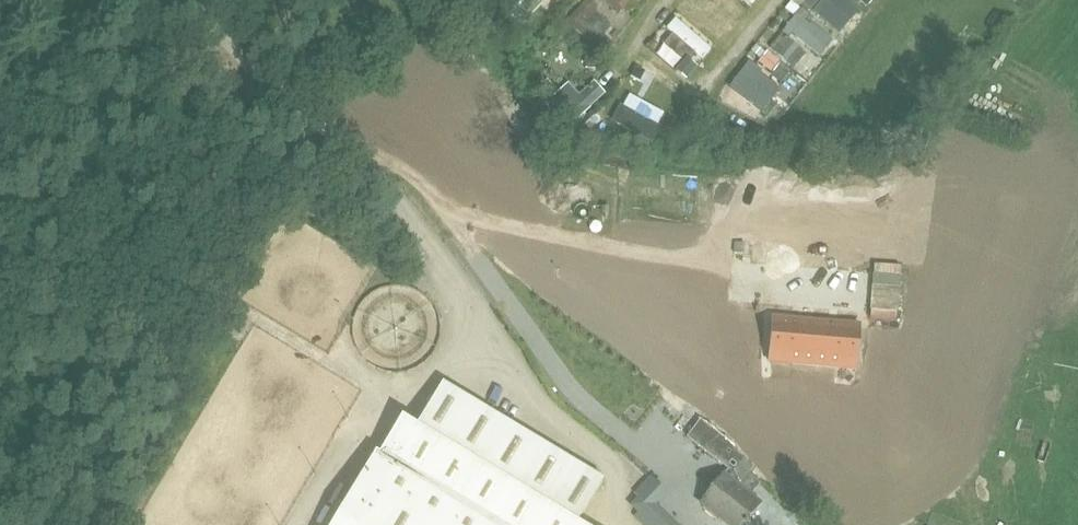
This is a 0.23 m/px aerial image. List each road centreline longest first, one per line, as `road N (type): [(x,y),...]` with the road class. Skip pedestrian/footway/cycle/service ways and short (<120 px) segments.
road 1 (unclassified): [(624,472),(482,361),(444,266),(387,185),(336,135),(187,23),(170,0)]
road 2 (track): [(336,135),(399,157),(453,202),(557,341)]

